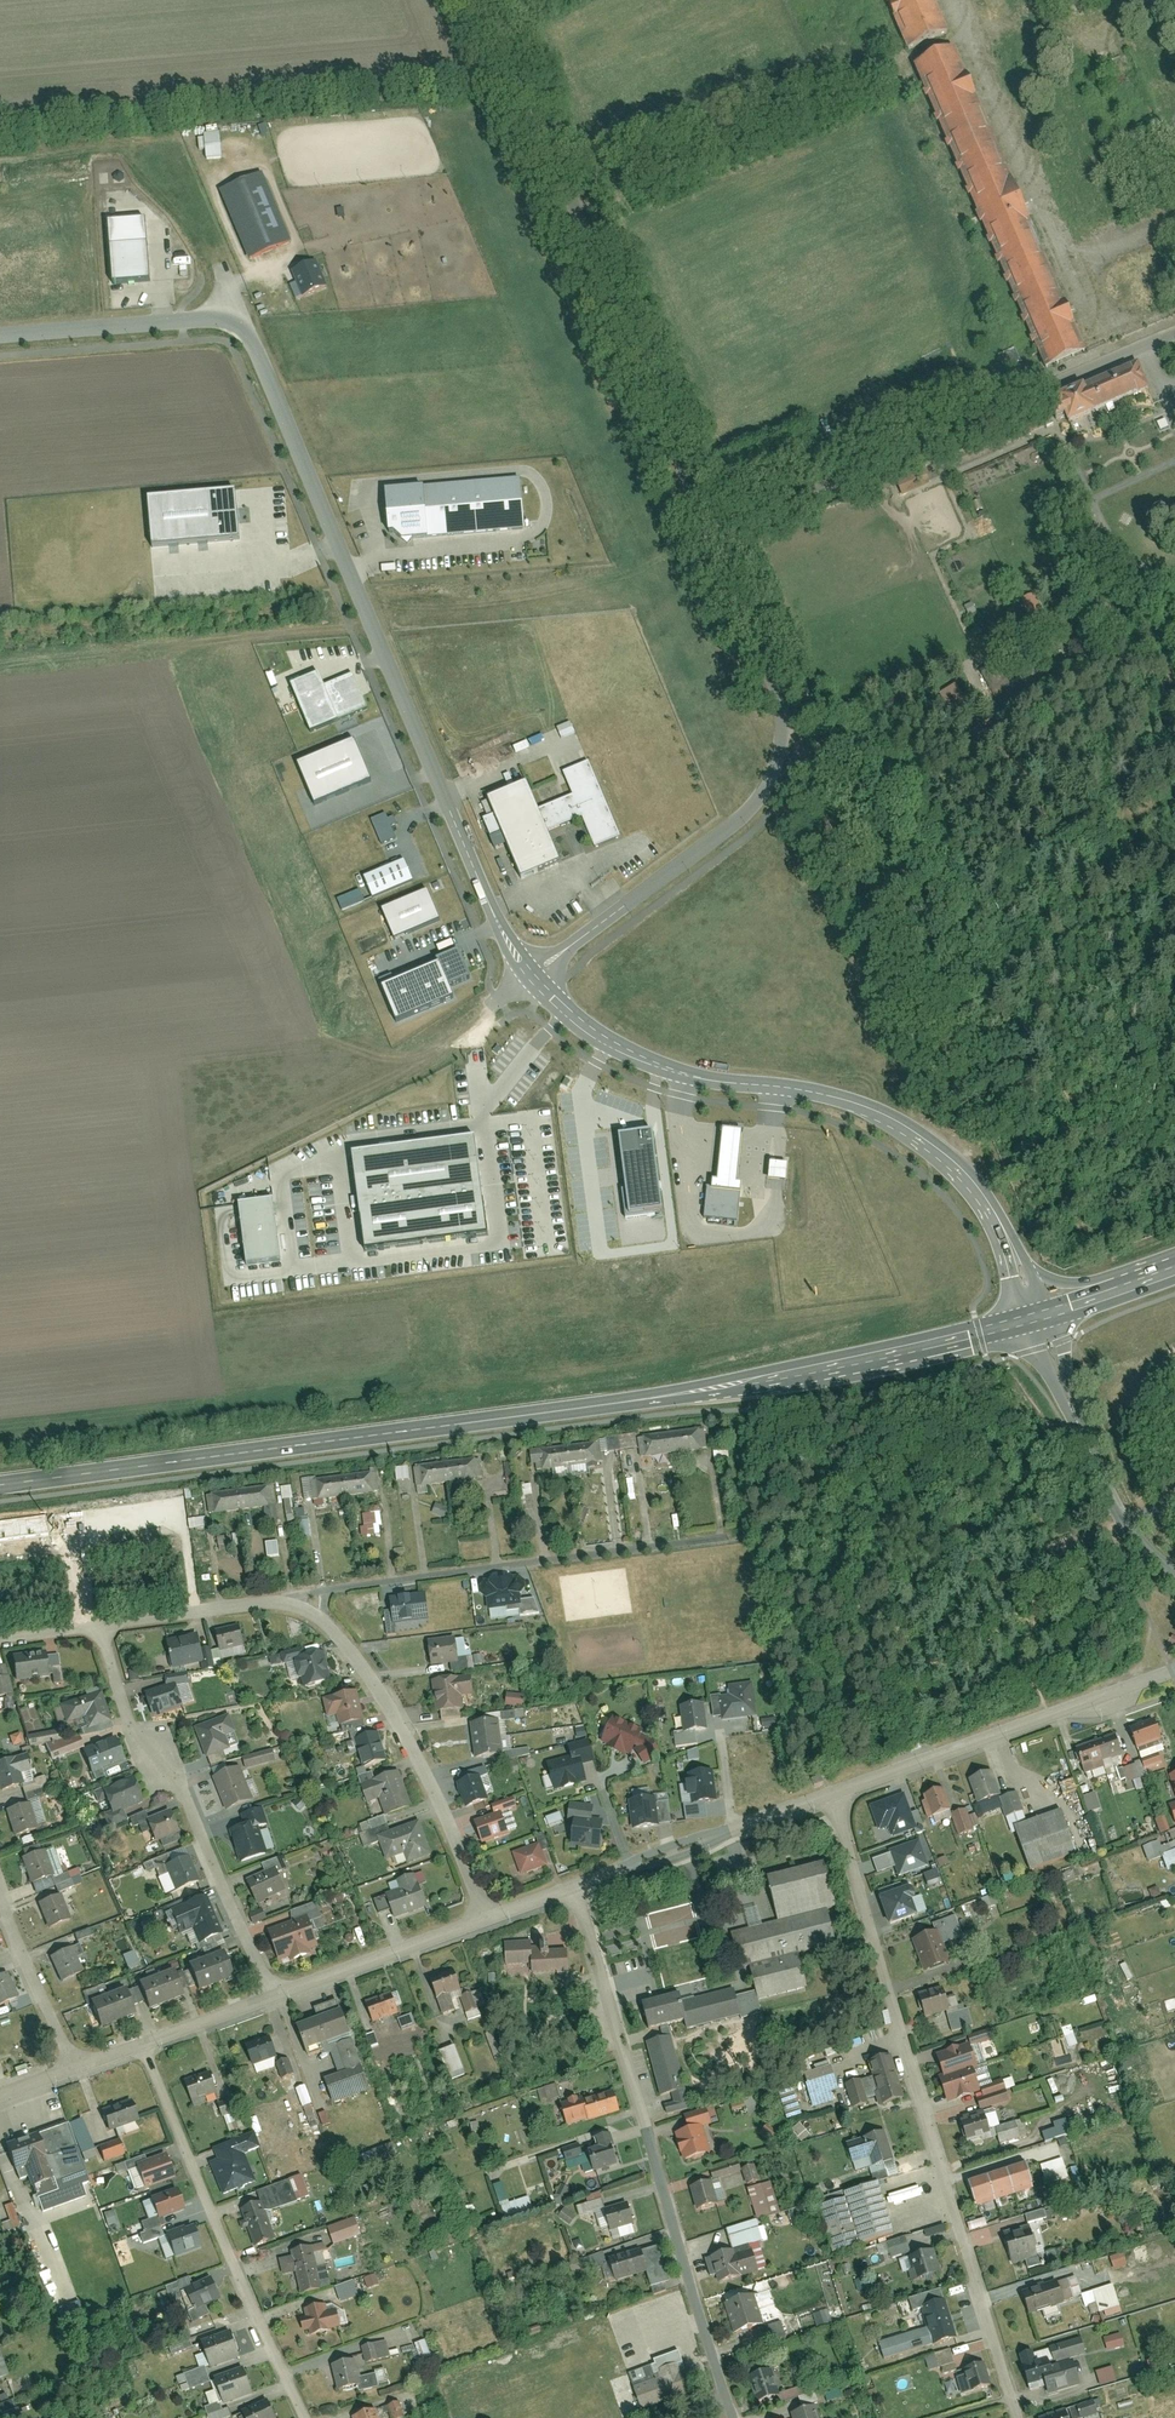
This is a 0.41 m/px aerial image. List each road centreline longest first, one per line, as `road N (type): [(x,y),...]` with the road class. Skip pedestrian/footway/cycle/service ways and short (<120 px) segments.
road 1 (unclassified): [(533,979),(736,826),(777,771),(786,734),(766,671),(481,0)]
road 2 (primary): [(1040,1322),(888,1363),(657,1399),(0,1486)]
road 3 (residential): [(533,979),(378,640),(244,317)]
road 4 (residential): [(1040,1322),(992,1208),(961,1170),(909,1128),(829,1096),(685,1076),(603,1040),(533,979)]
road 5 (residential): [(1020,2417),(830,1794)]
road 6 (residential): [(732,2417),(573,1887)]
road 7 (residential): [(275,1602),(723,1538)]
road 8 (residential): [(99,1625),(131,1728),(184,1791),(219,1883),(279,1997)]
road 9 (residential): [(304,2417),(145,2046)]
road 10 (residential): [(484,1921),(446,1813),(355,1657),(321,1618),(275,1602)]
road 11 (residential): [(830,1794),(1174,1671)]
road 12 (residential): [(1174,1575),(1124,1519),(1040,1322)]
road 13 (residential): [(573,1887),(830,1794)]
road 14 (residential): [(244,317),(0,336)]
road 15 (residential): [(279,1997),(484,1921)]
road 16 (residential): [(0,1899),(77,2071)]
road 17 (residential): [(275,1602),(99,1625)]
road 18 (primary): [(1174,1272),(1040,1322)]
road 19 (residential): [(145,2046),(279,1997)]

